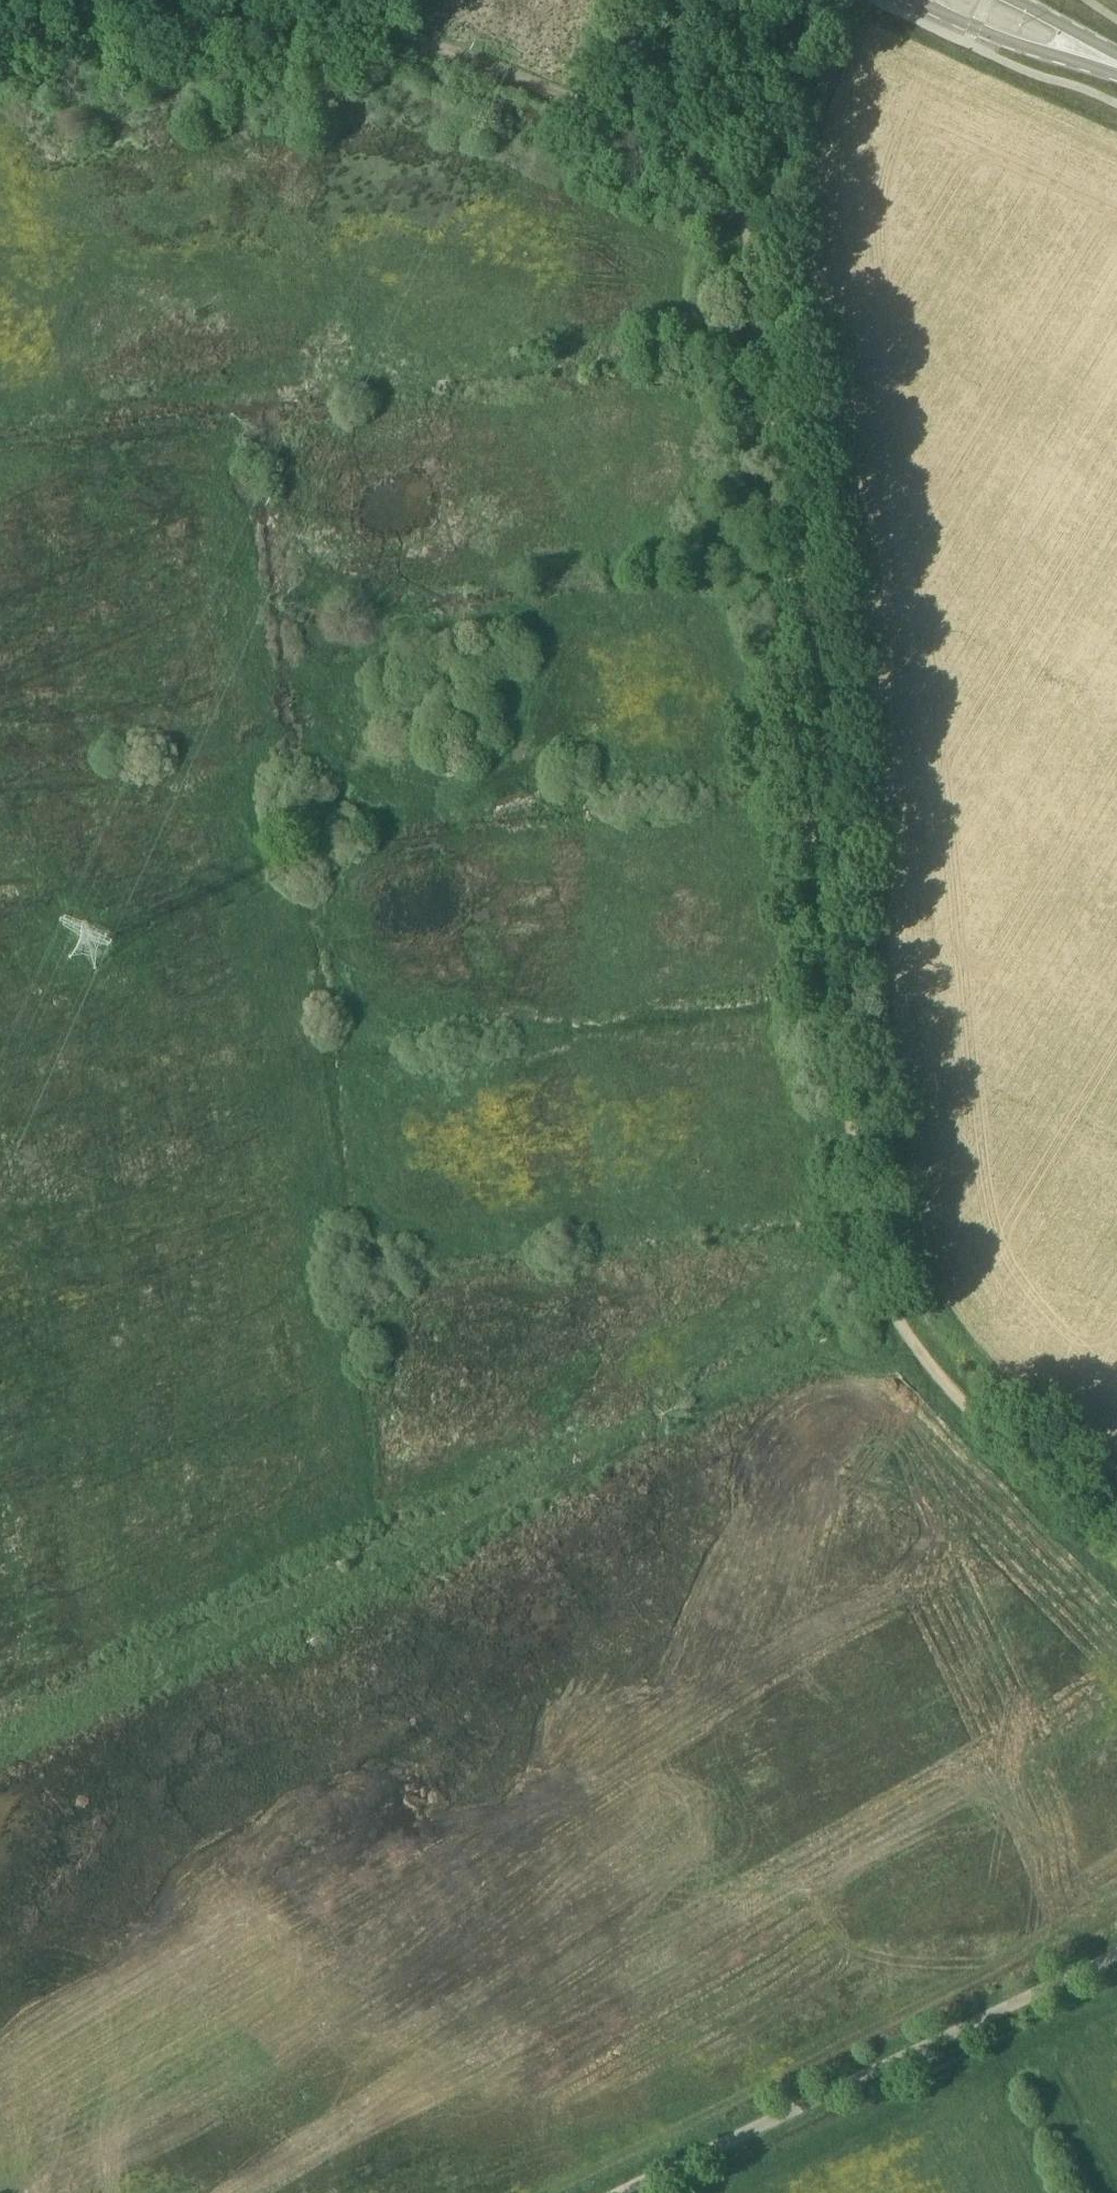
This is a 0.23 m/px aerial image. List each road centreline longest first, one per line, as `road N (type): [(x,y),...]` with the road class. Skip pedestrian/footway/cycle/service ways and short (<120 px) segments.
road 1 (track): [(913,1350),(875,1280),(743,197),(699,160)]
road 2 (track): [(913,1350),(832,1349),(0,1757)]
road 3 (track): [(699,160),(409,38),(296,22),(0,25)]
road 4 (unclassified): [(627,2192),(1116,1954)]
road 5 (track): [(1116,1570),(913,1350)]
road 6 (secondary): [(917,1),(1116,79)]
road 7 (secondary): [(1116,59),(1009,0)]

